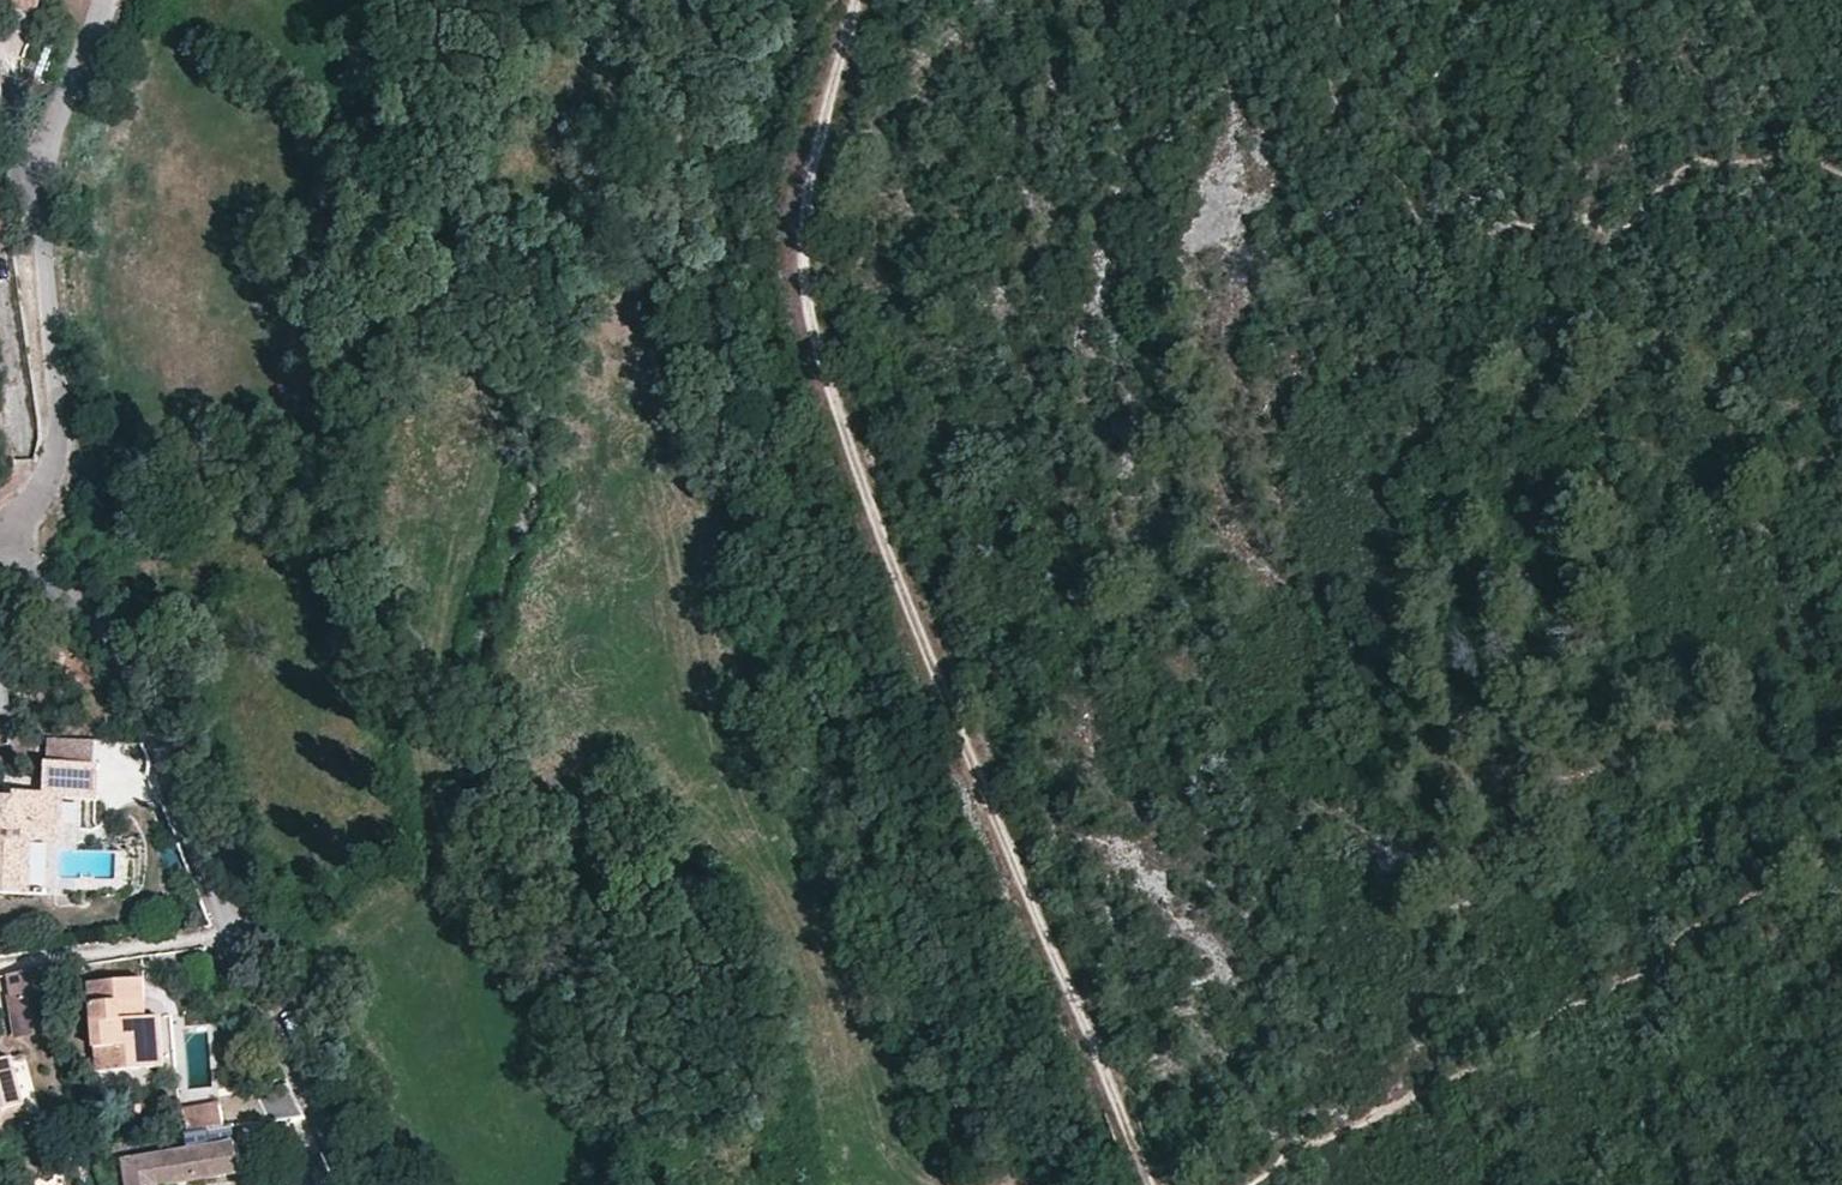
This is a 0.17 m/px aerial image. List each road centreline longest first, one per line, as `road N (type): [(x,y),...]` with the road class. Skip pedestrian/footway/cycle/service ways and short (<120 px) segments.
road 1 (track): [(1152,1184),(810,368),(786,186),(847,0)]
road 2 (residential): [(0,536),(110,647),(199,891),(340,1184)]
road 3 (residential): [(104,0),(44,149),(38,233),(60,428),(47,487),(0,533)]

